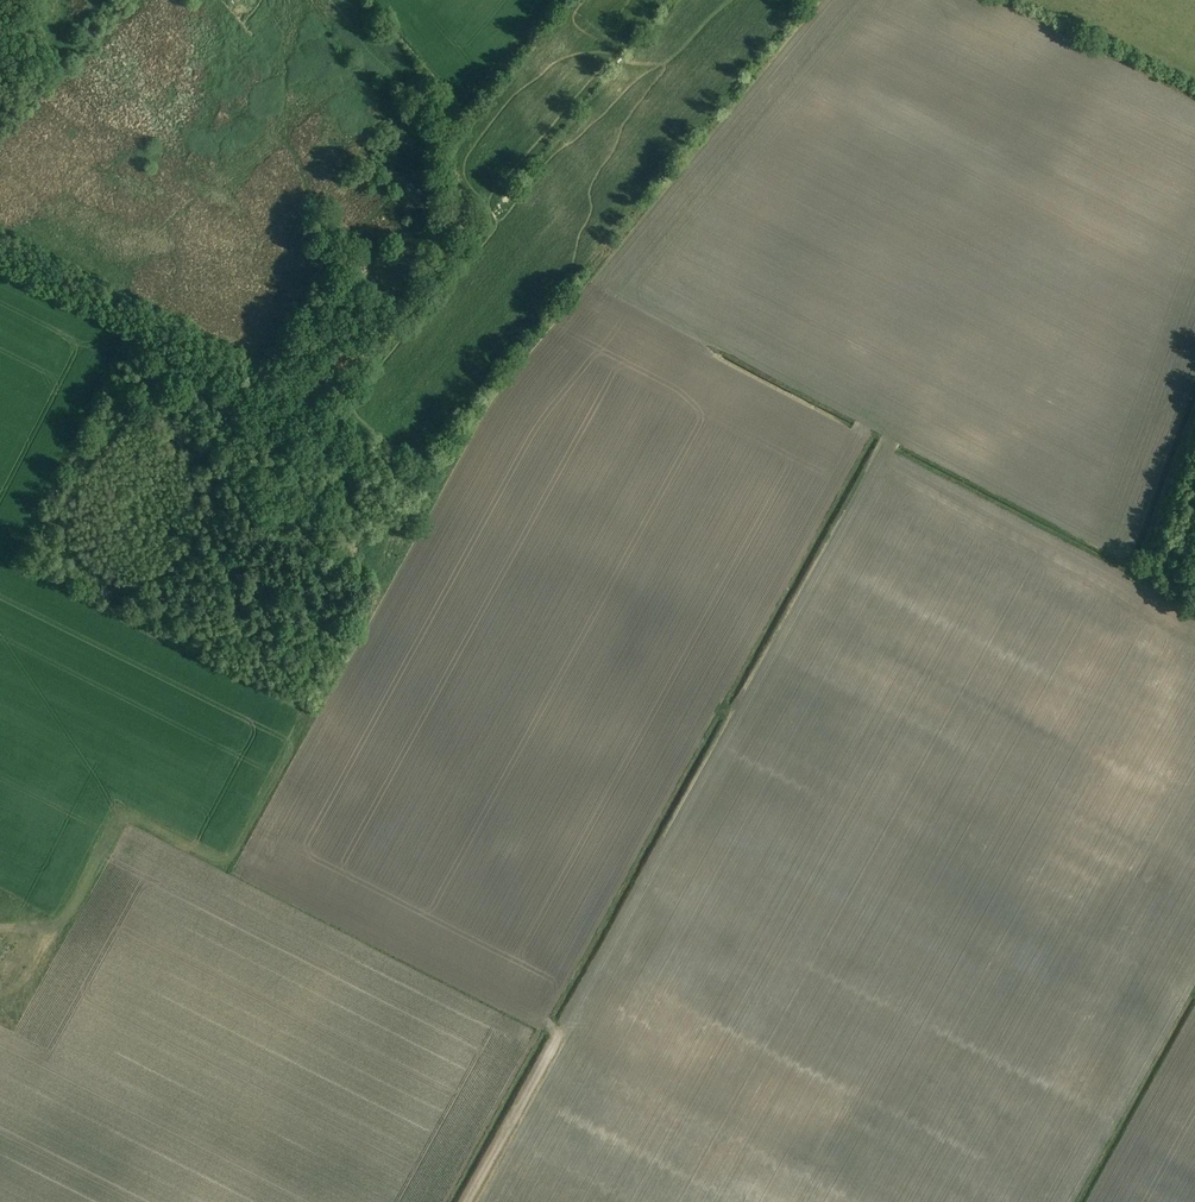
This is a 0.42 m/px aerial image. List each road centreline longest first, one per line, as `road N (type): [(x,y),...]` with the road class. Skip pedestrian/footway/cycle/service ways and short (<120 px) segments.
road 1 (track): [(0,931),(60,927),(122,820),(132,816),(223,857)]

